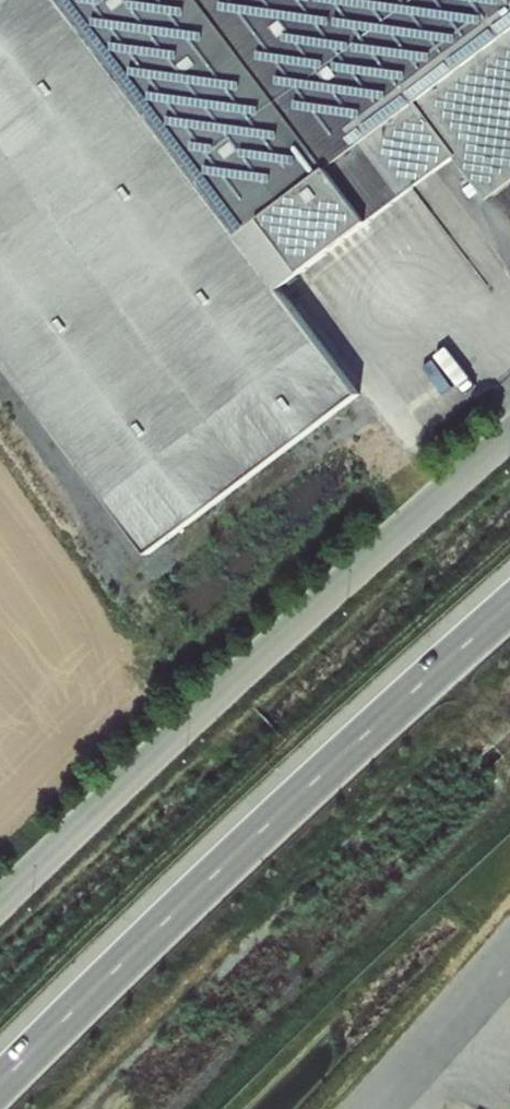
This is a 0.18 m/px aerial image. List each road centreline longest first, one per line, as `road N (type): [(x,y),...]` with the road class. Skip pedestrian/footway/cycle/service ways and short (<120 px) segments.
road 1 (trunk): [(0,1081),(509,603)]
road 2 (unclassified): [(509,434),(375,548),(0,898)]

